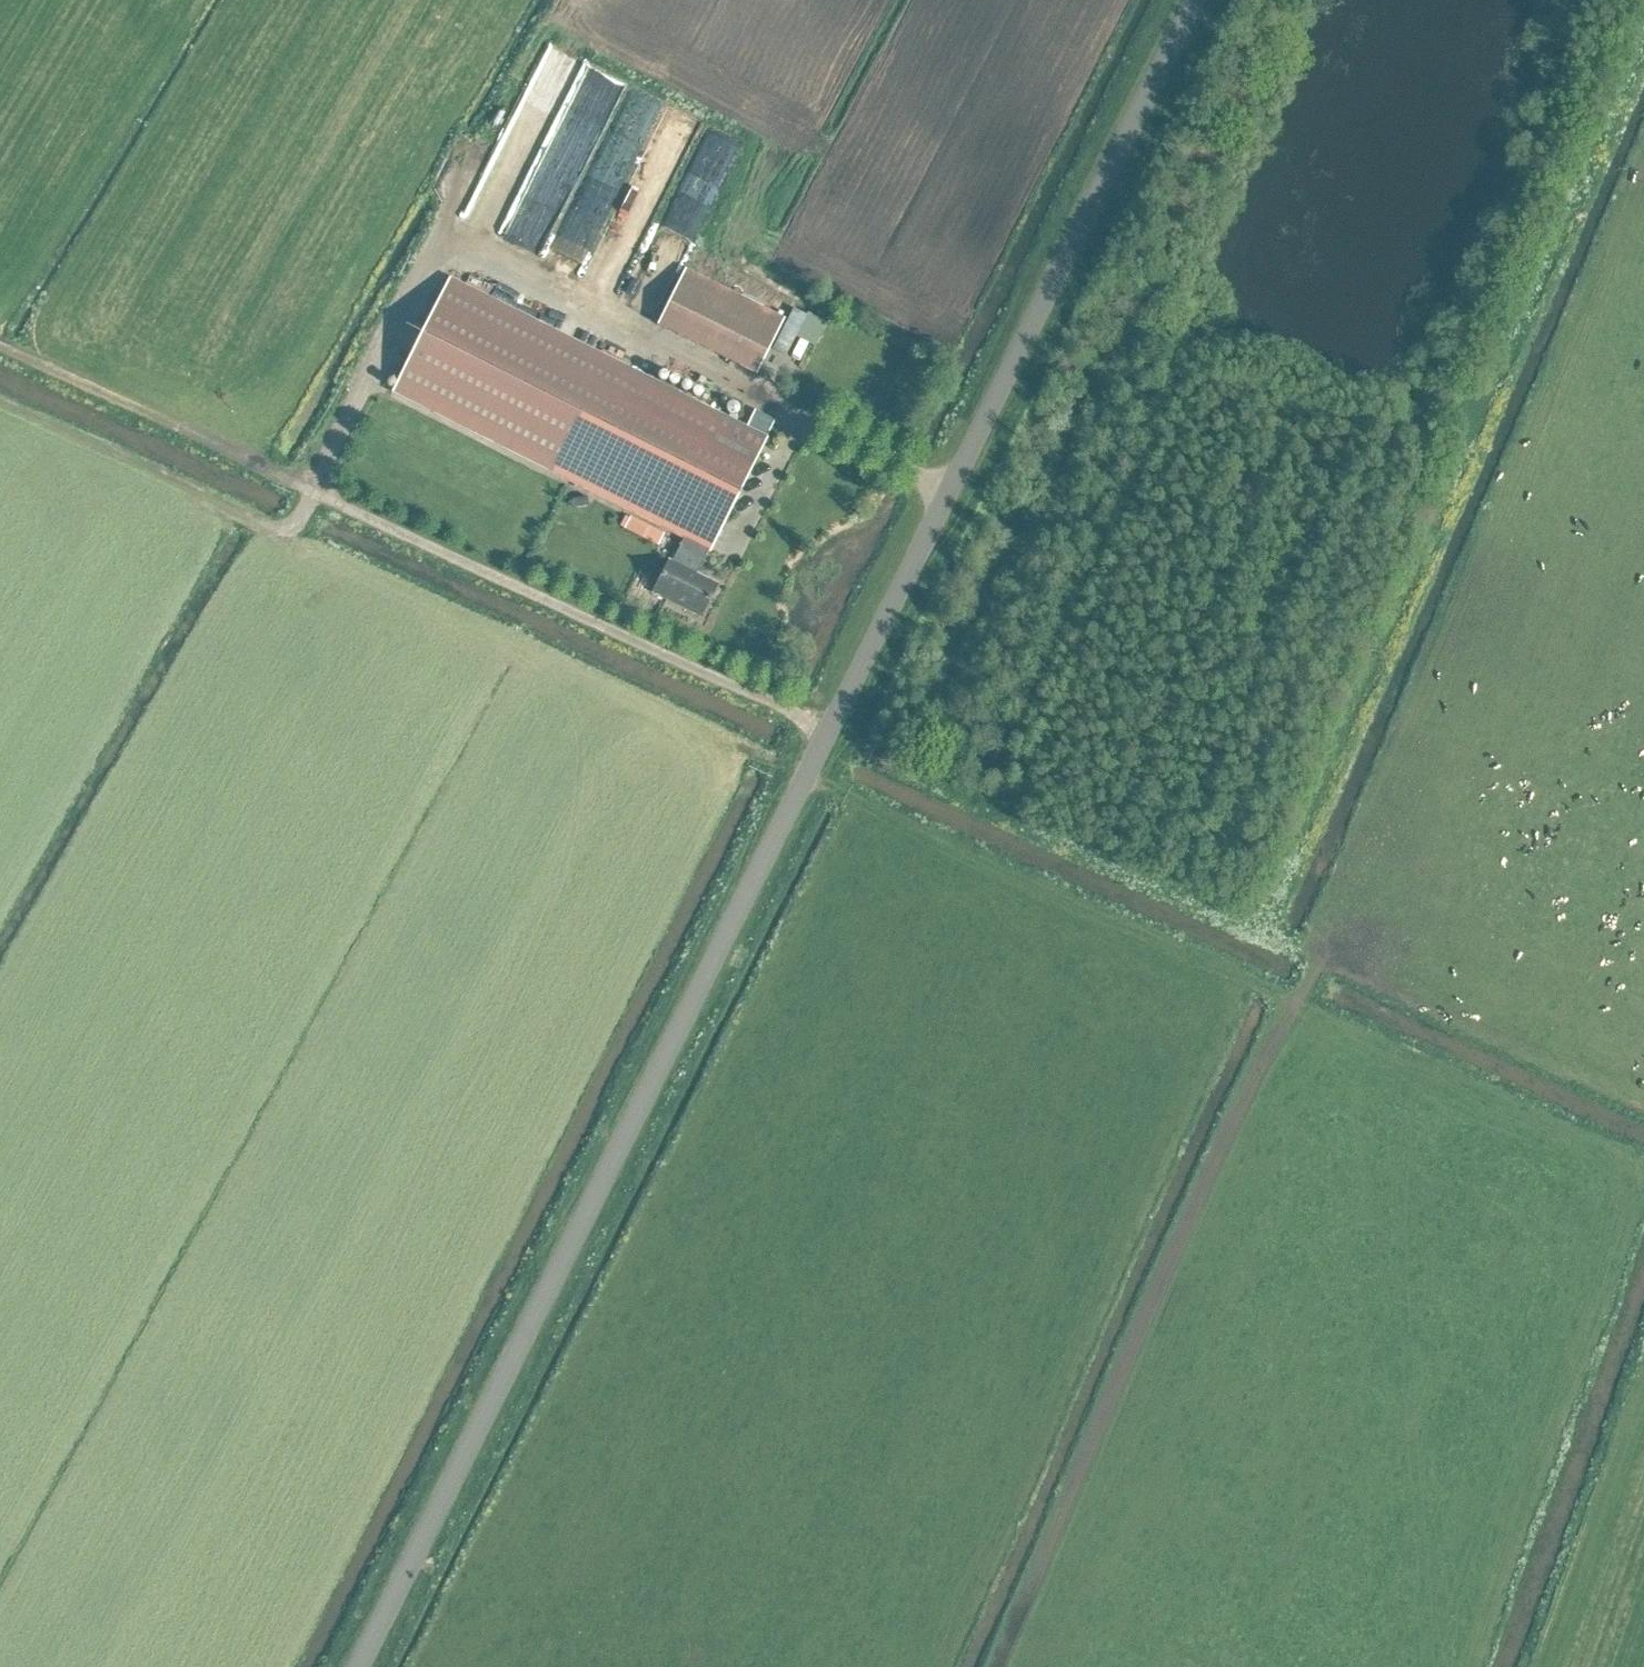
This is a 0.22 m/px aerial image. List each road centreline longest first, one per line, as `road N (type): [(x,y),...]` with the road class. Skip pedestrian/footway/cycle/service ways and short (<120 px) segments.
road 1 (unclassified): [(359,1666),(1190,0)]

